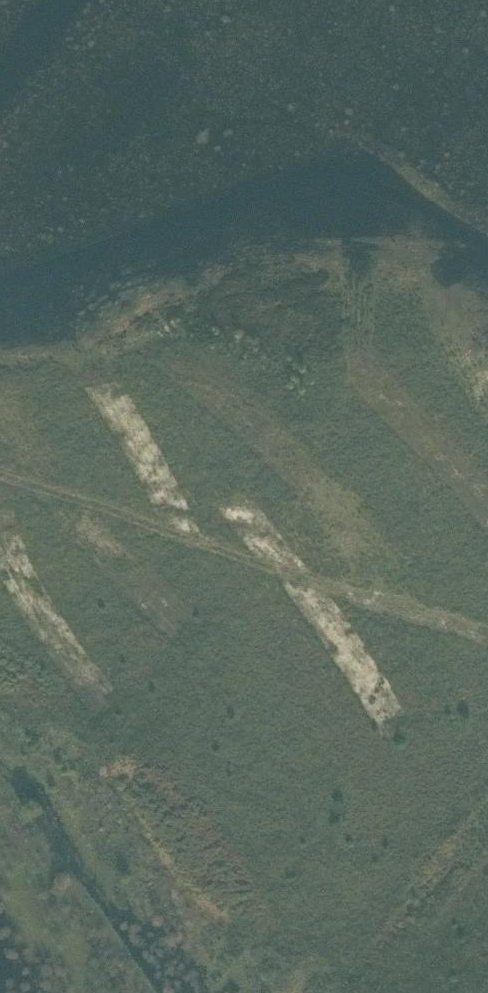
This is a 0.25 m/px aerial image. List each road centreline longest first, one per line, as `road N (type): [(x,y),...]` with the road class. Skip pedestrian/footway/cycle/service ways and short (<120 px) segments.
road 1 (track): [(0,473),(487,631)]

